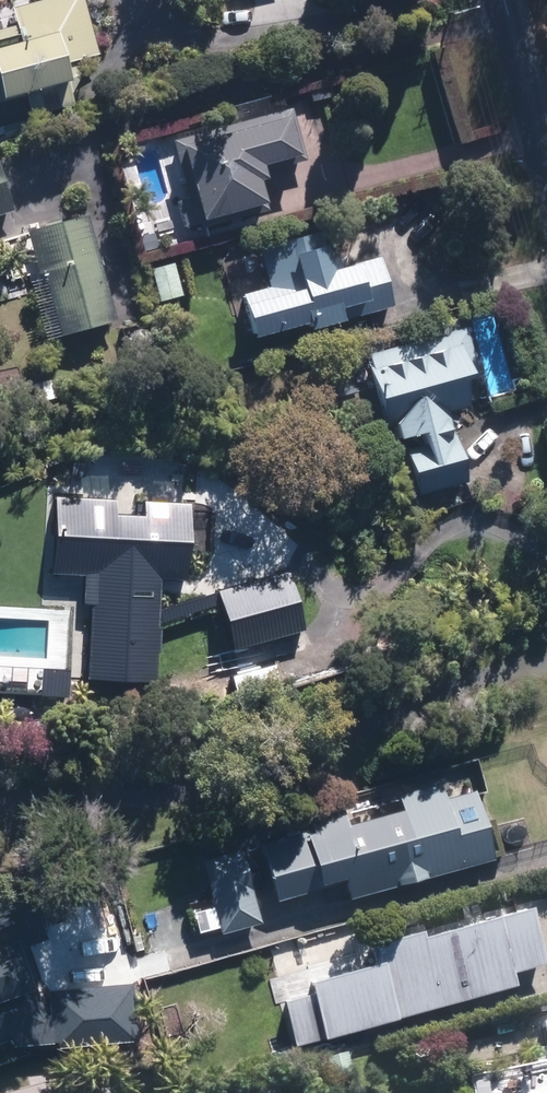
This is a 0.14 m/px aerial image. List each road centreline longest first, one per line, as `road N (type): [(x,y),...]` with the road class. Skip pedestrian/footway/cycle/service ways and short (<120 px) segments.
road 1 (residential): [(511,0),(546,140)]

